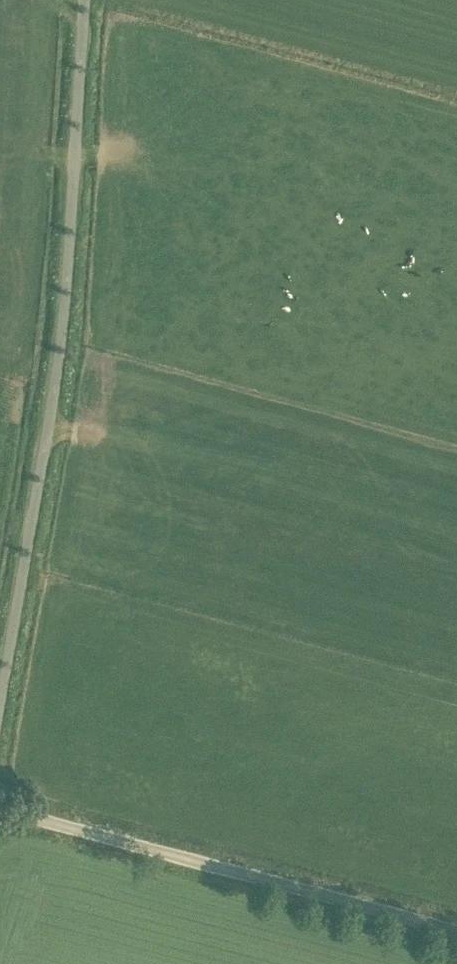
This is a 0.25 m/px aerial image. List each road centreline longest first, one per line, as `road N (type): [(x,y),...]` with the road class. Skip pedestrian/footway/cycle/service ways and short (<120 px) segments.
road 1 (unclassified): [(0,697),(68,292),(86,0)]
road 2 (unclassified): [(456,928),(0,807)]

